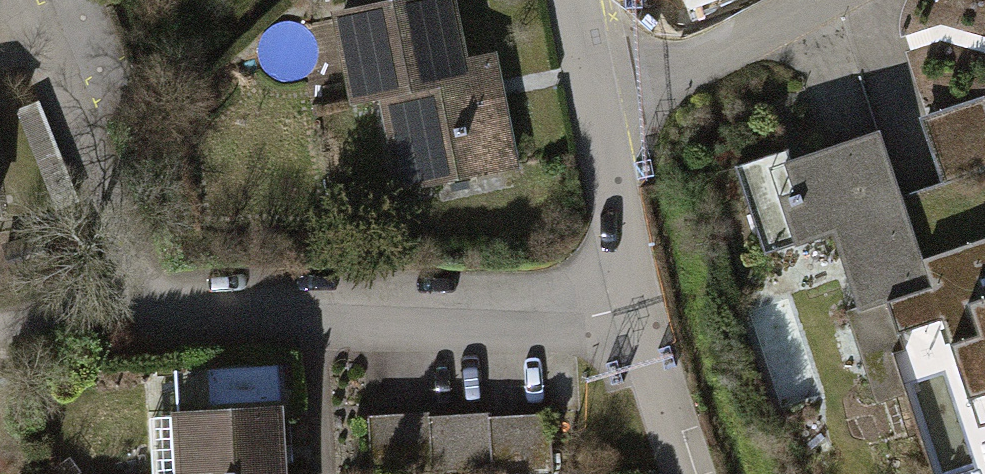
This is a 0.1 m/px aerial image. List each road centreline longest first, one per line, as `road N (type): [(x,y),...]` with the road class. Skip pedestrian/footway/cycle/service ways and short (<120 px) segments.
road 1 (residential): [(145,320),(596,307),(634,297)]
road 2 (residential): [(16,0),(145,320)]
road 3 (residential): [(593,97),(679,74),(818,0)]
road 4 (residential): [(593,97),(634,297)]
road 5 (residential): [(634,297),(691,473)]
road 6 (residential): [(0,340),(145,320)]

